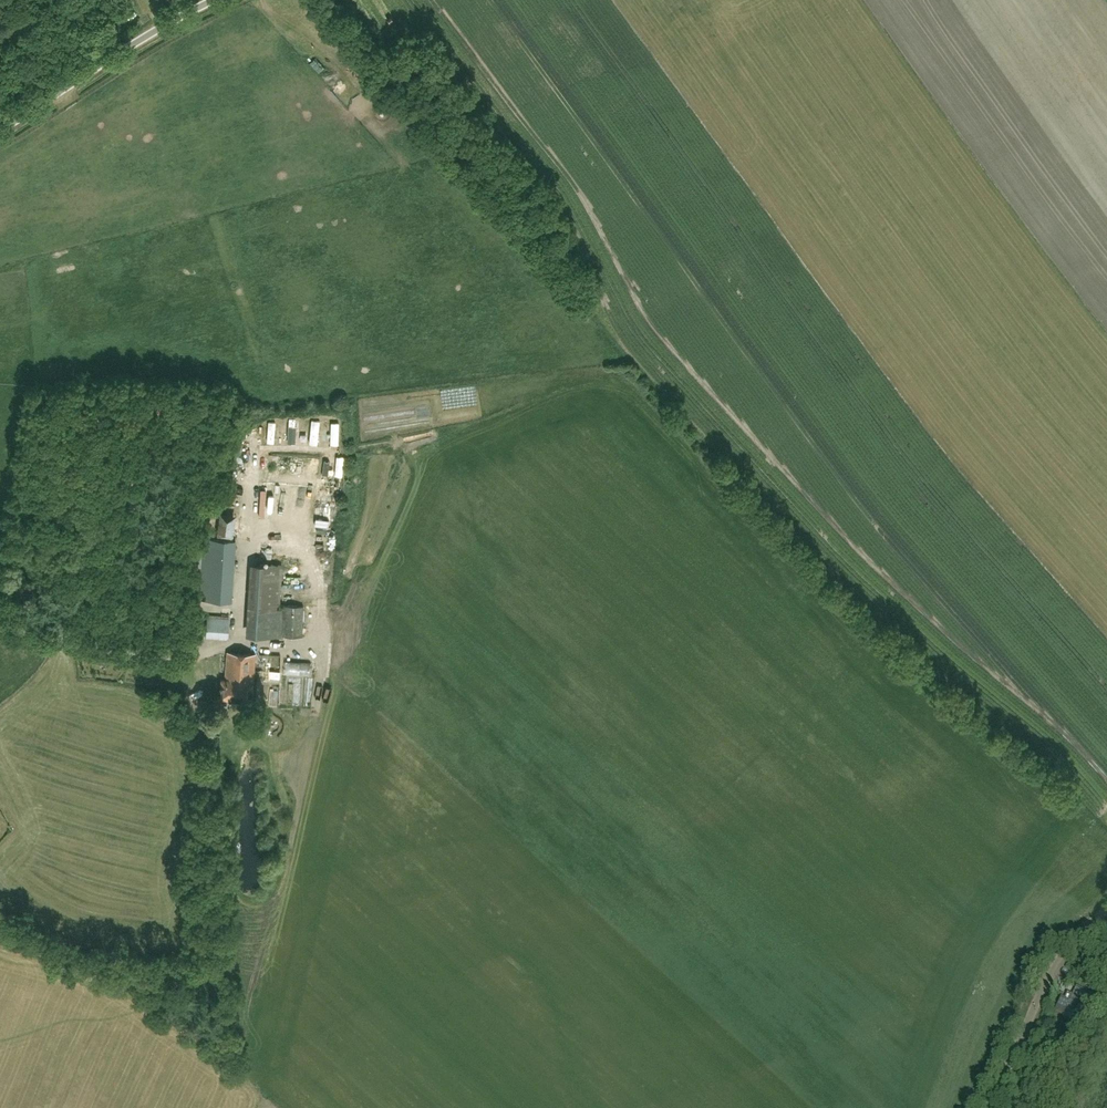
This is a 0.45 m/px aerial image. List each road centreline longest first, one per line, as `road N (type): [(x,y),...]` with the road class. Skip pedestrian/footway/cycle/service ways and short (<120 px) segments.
road 1 (unclassified): [(0,129),(211,0)]
road 2 (unclassified): [(989,1107),(1053,968),(1106,906)]

